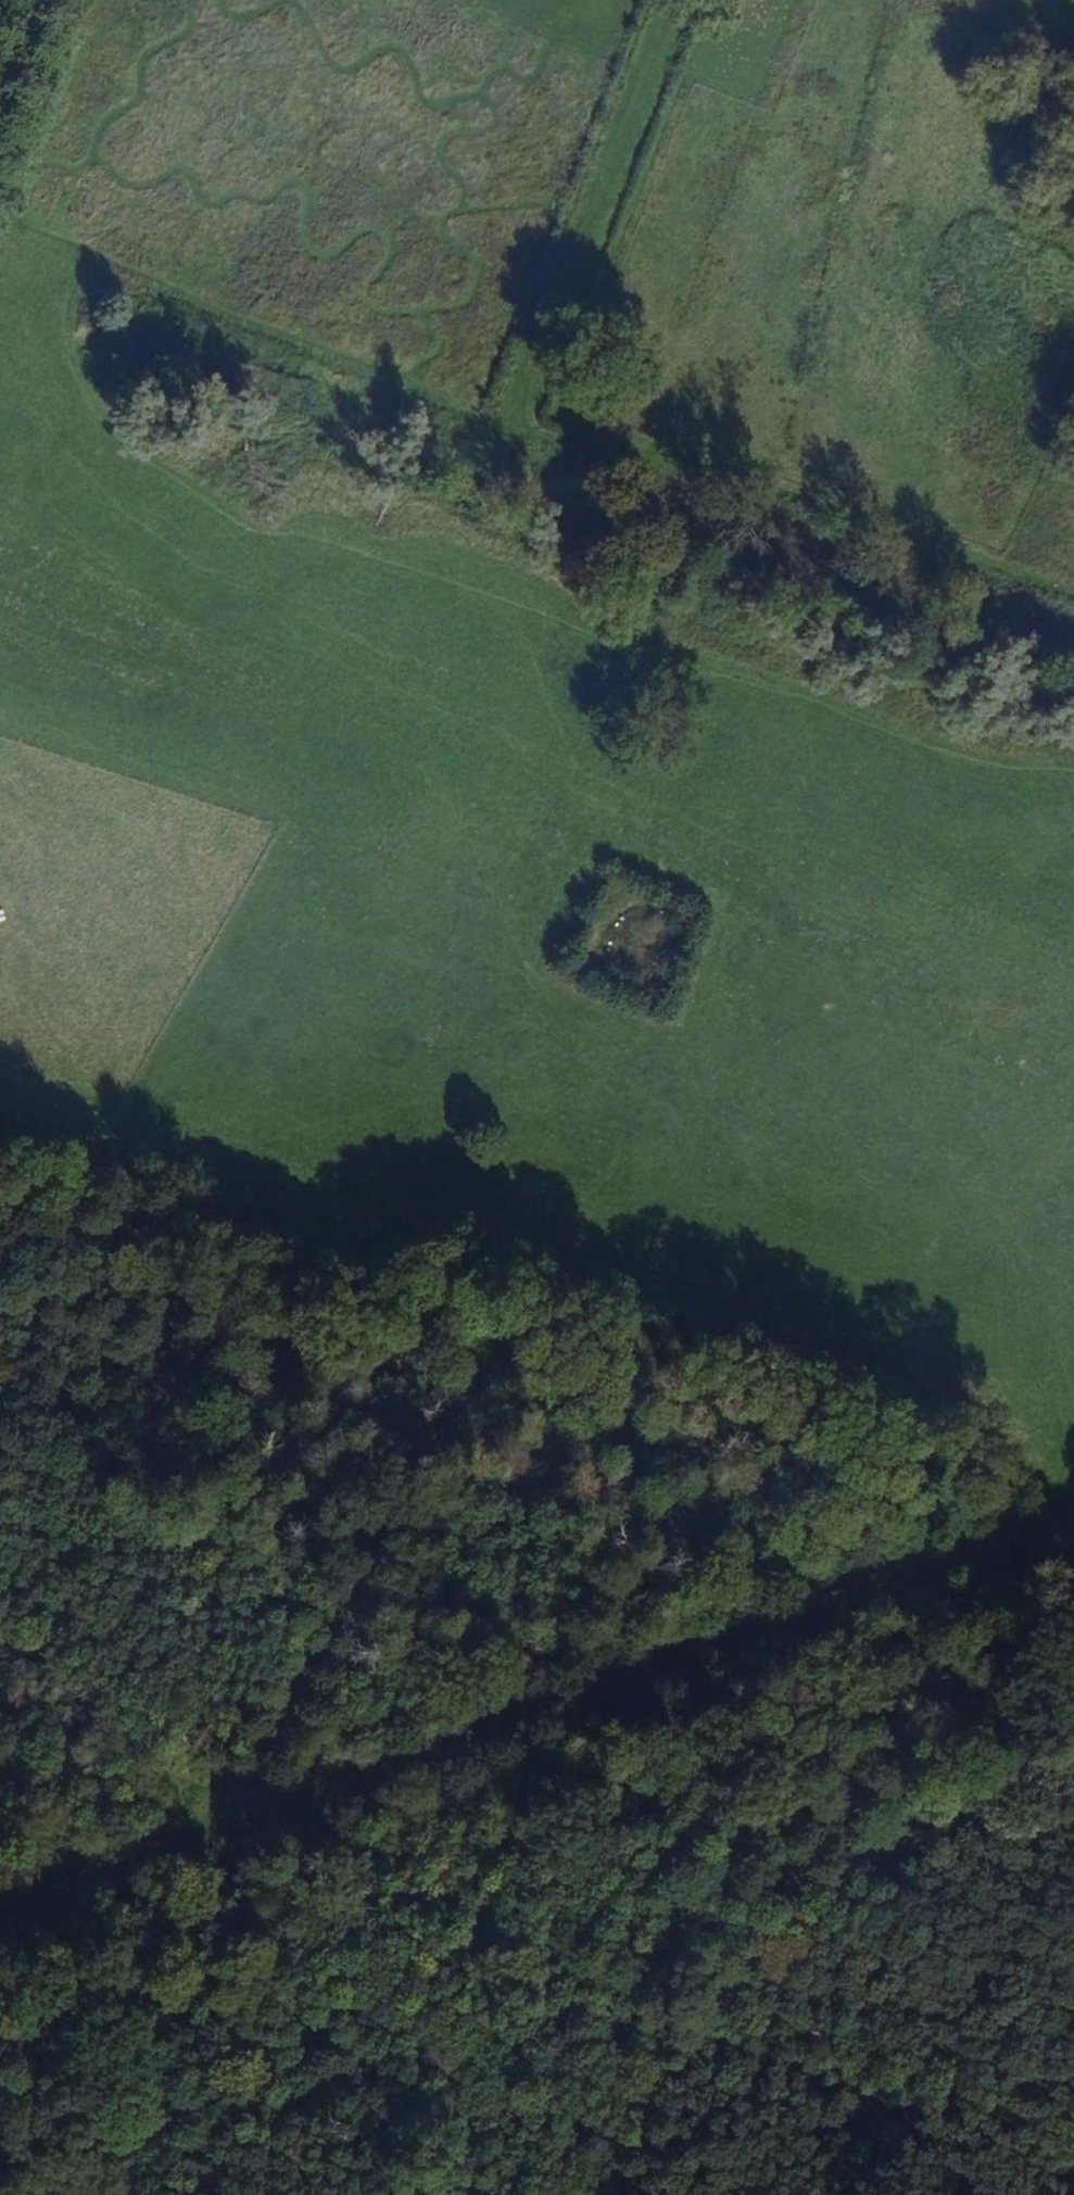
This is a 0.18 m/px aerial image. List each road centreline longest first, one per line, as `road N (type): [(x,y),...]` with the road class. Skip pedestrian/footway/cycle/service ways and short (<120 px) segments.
road 1 (track): [(0,1230),(865,1587),(1073,1651)]
road 2 (track): [(1073,594),(536,423),(683,0)]
road 3 (track): [(311,1863),(566,2194)]
road 4 (track): [(46,0),(0,119)]

